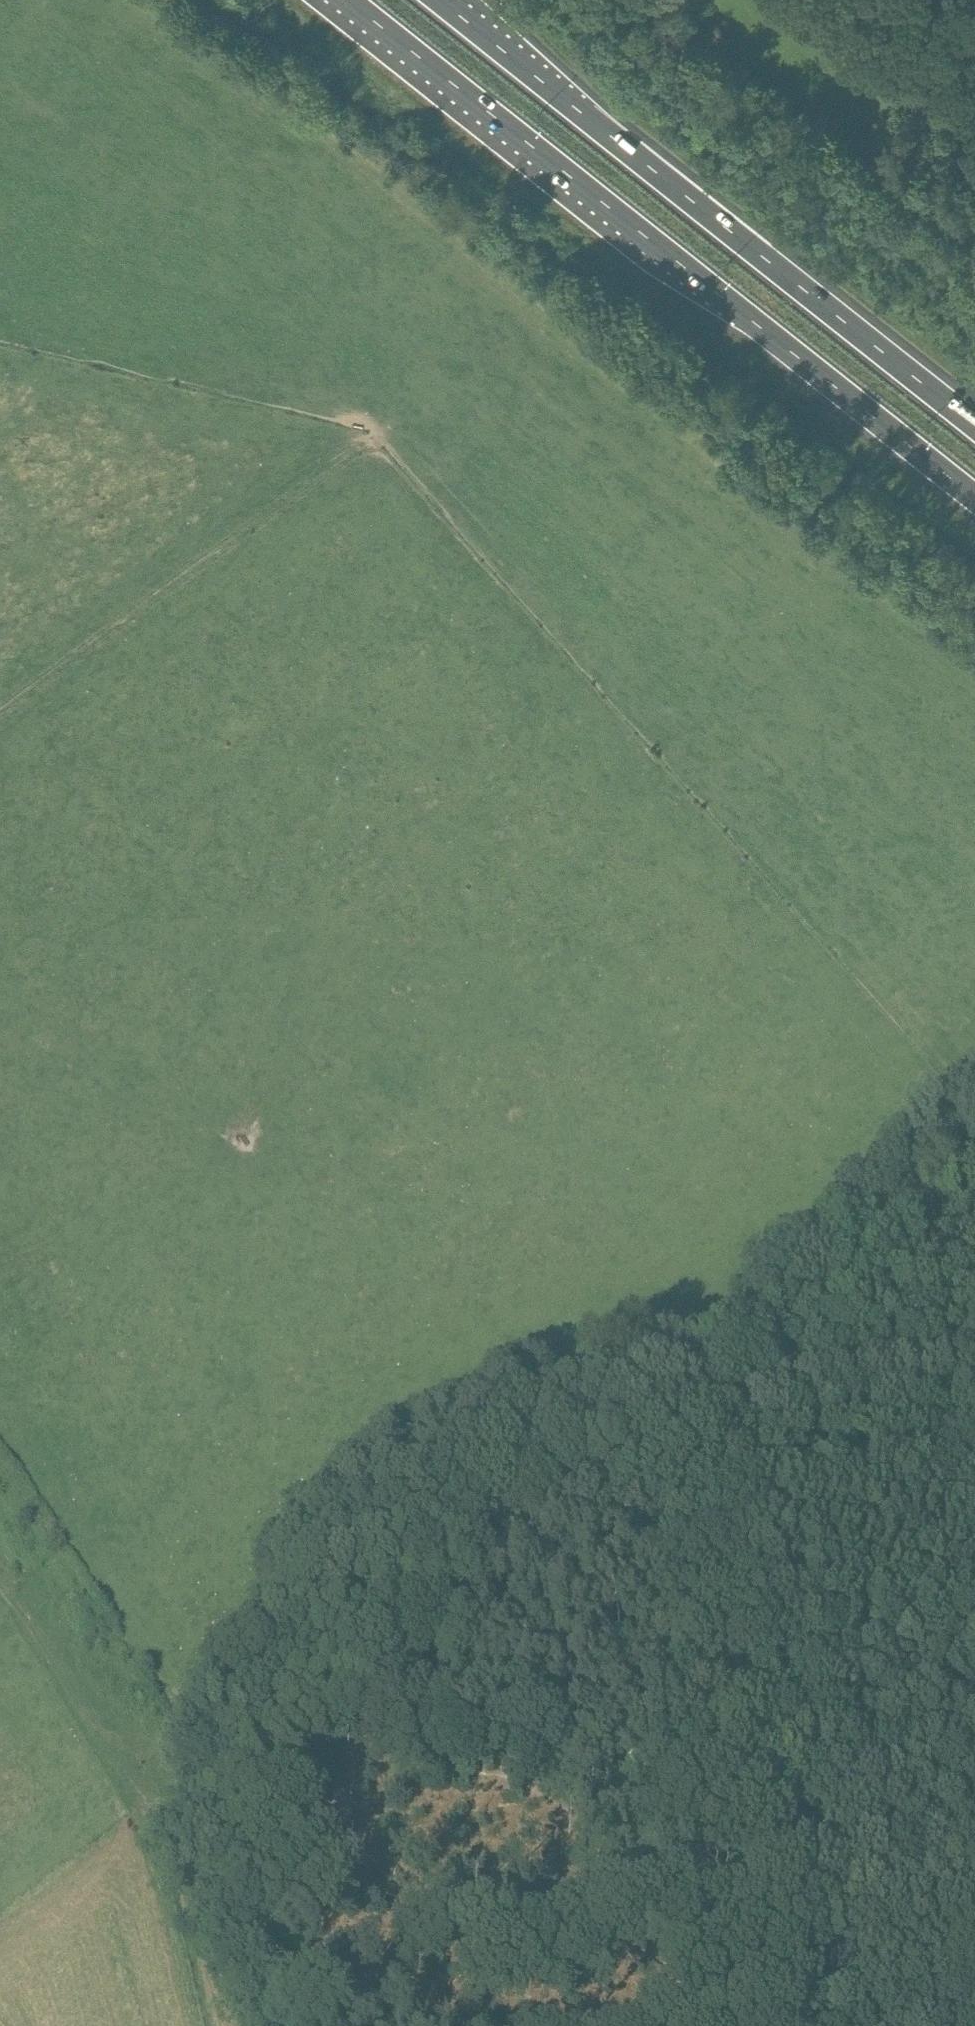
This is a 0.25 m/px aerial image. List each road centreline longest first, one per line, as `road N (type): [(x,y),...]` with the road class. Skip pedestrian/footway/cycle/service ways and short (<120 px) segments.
road 1 (trunk): [(355,0),(974,498)]
road 2 (trunk): [(974,426),(439,0)]
road 3 (track): [(148,1819),(0,1589)]
road 4 (track): [(148,1819),(196,2025)]

